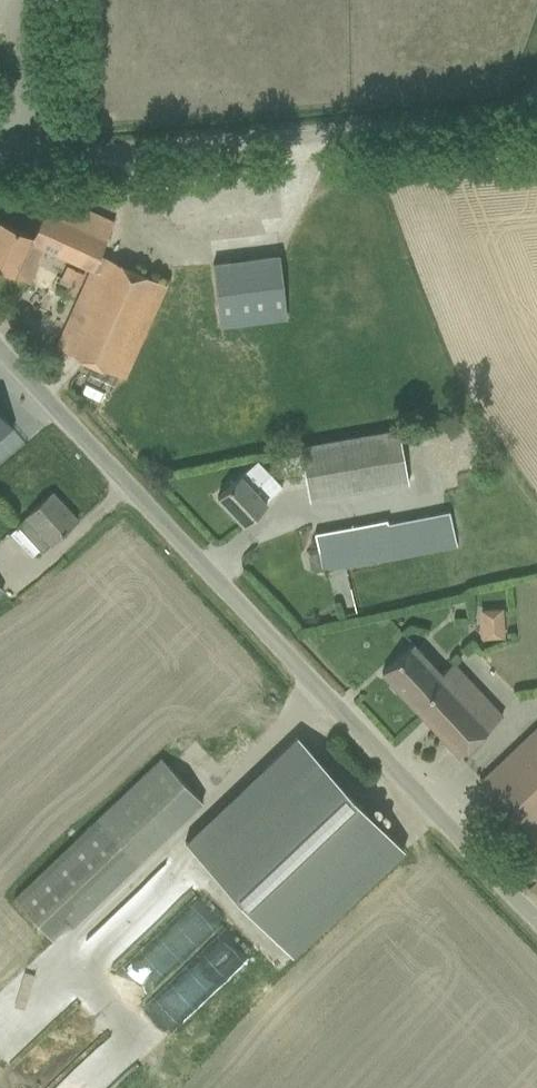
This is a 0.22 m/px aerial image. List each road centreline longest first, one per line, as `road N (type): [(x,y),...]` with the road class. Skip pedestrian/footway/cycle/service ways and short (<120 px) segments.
road 1 (unclassified): [(536,919),(0,349)]
road 2 (unclassified): [(0,162),(536,115)]

